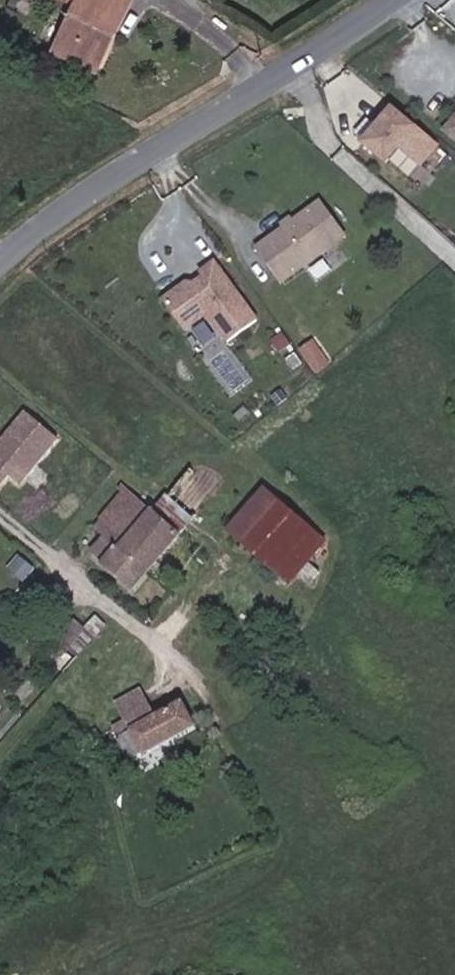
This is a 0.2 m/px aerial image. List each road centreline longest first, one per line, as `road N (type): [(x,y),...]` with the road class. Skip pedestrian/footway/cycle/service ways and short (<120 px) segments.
road 1 (tertiary): [(0,263),(102,185),(380,0)]

